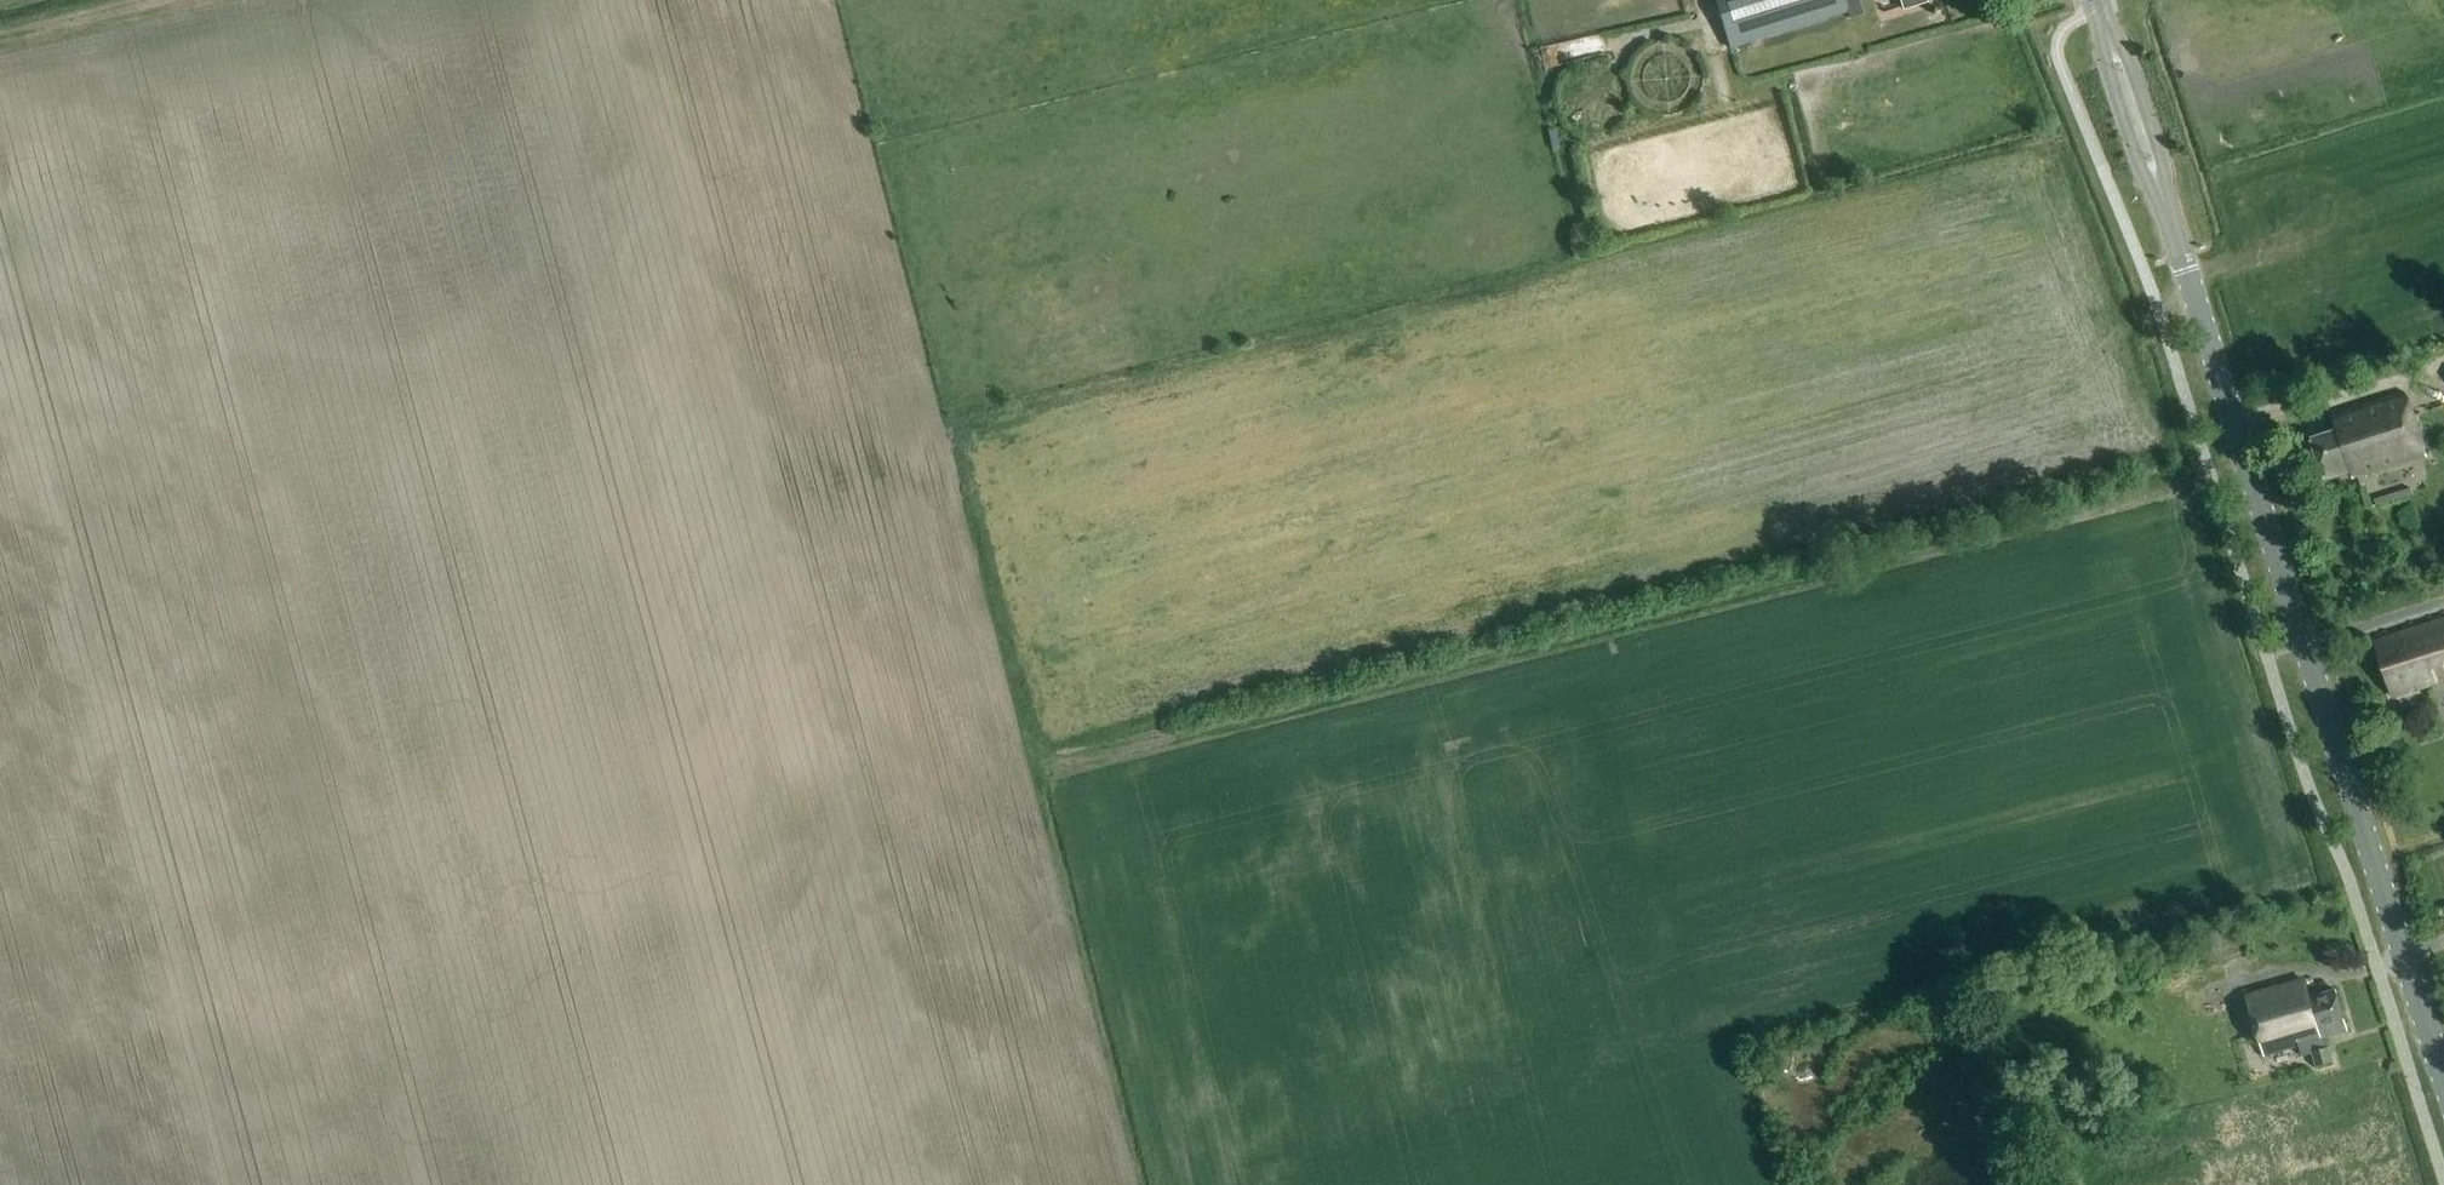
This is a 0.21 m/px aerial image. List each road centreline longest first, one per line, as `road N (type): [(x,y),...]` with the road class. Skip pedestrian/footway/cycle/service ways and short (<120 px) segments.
road 1 (tertiary): [(2443,1078),(2162,196)]
road 2 (tertiary): [(2107,32),(2105,65),(2142,174),(2162,196)]
road 3 (tertiary): [(2162,196),(2163,166),(2127,56),(2107,32)]
road 4 (track): [(0,36),(157,0)]

